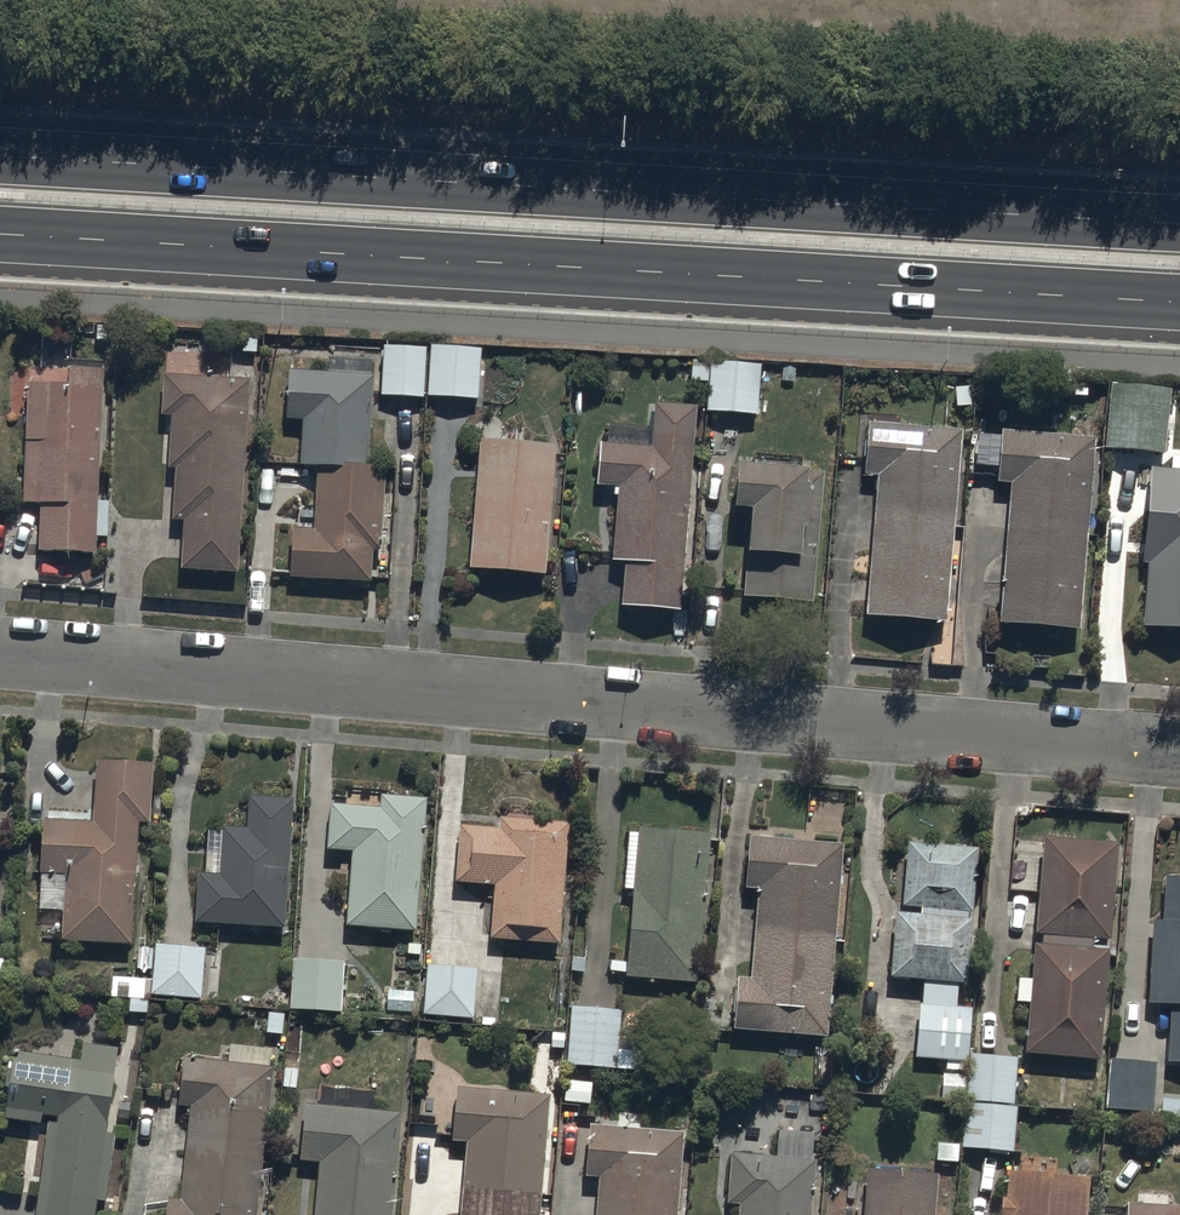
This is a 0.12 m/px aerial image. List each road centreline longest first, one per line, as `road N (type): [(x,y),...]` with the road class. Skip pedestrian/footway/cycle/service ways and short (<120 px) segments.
road 1 (residential): [(0,651),(1179,749)]
road 2 (primary): [(0,155),(1179,224)]
road 3 (primary): [(1179,302),(0,234)]

